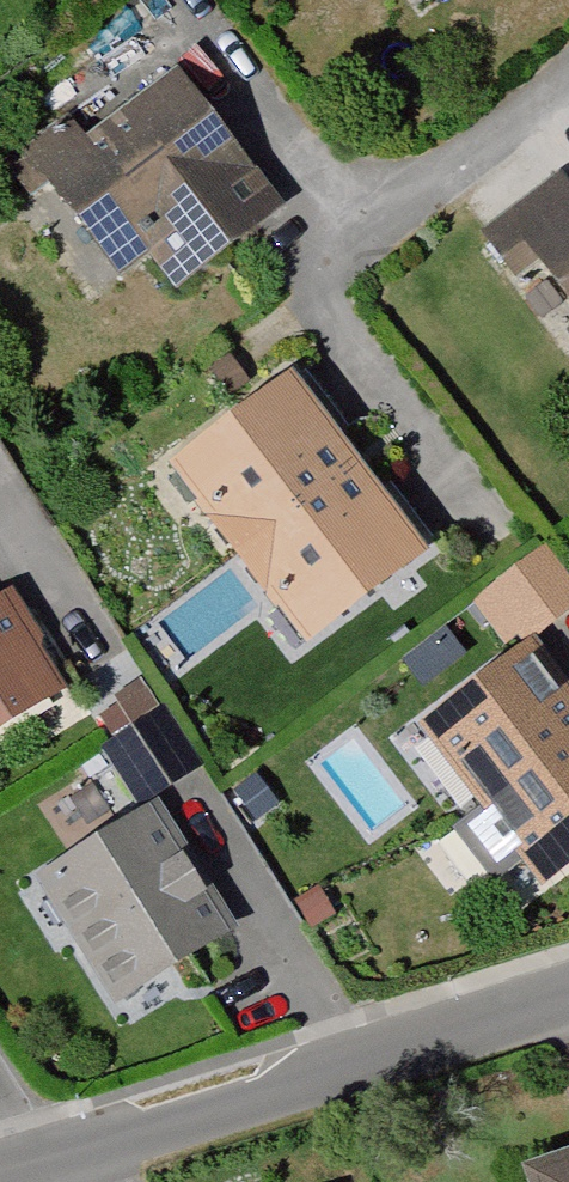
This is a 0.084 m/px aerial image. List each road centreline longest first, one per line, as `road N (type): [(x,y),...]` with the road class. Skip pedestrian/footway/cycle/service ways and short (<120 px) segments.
road 1 (residential): [(568,994),(0,1169)]

